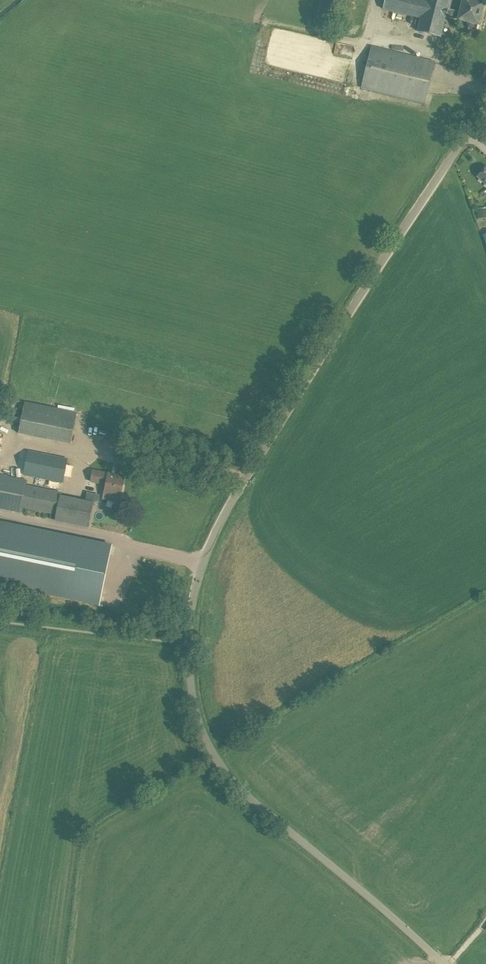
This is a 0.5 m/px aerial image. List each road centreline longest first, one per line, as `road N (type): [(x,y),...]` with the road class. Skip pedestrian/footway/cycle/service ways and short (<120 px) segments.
road 1 (unclassified): [(443,963),(212,757),(196,722),(188,643),(203,566),(220,527),(485,110)]
road 2 (track): [(0,465),(7,467),(13,440),(247,480)]

